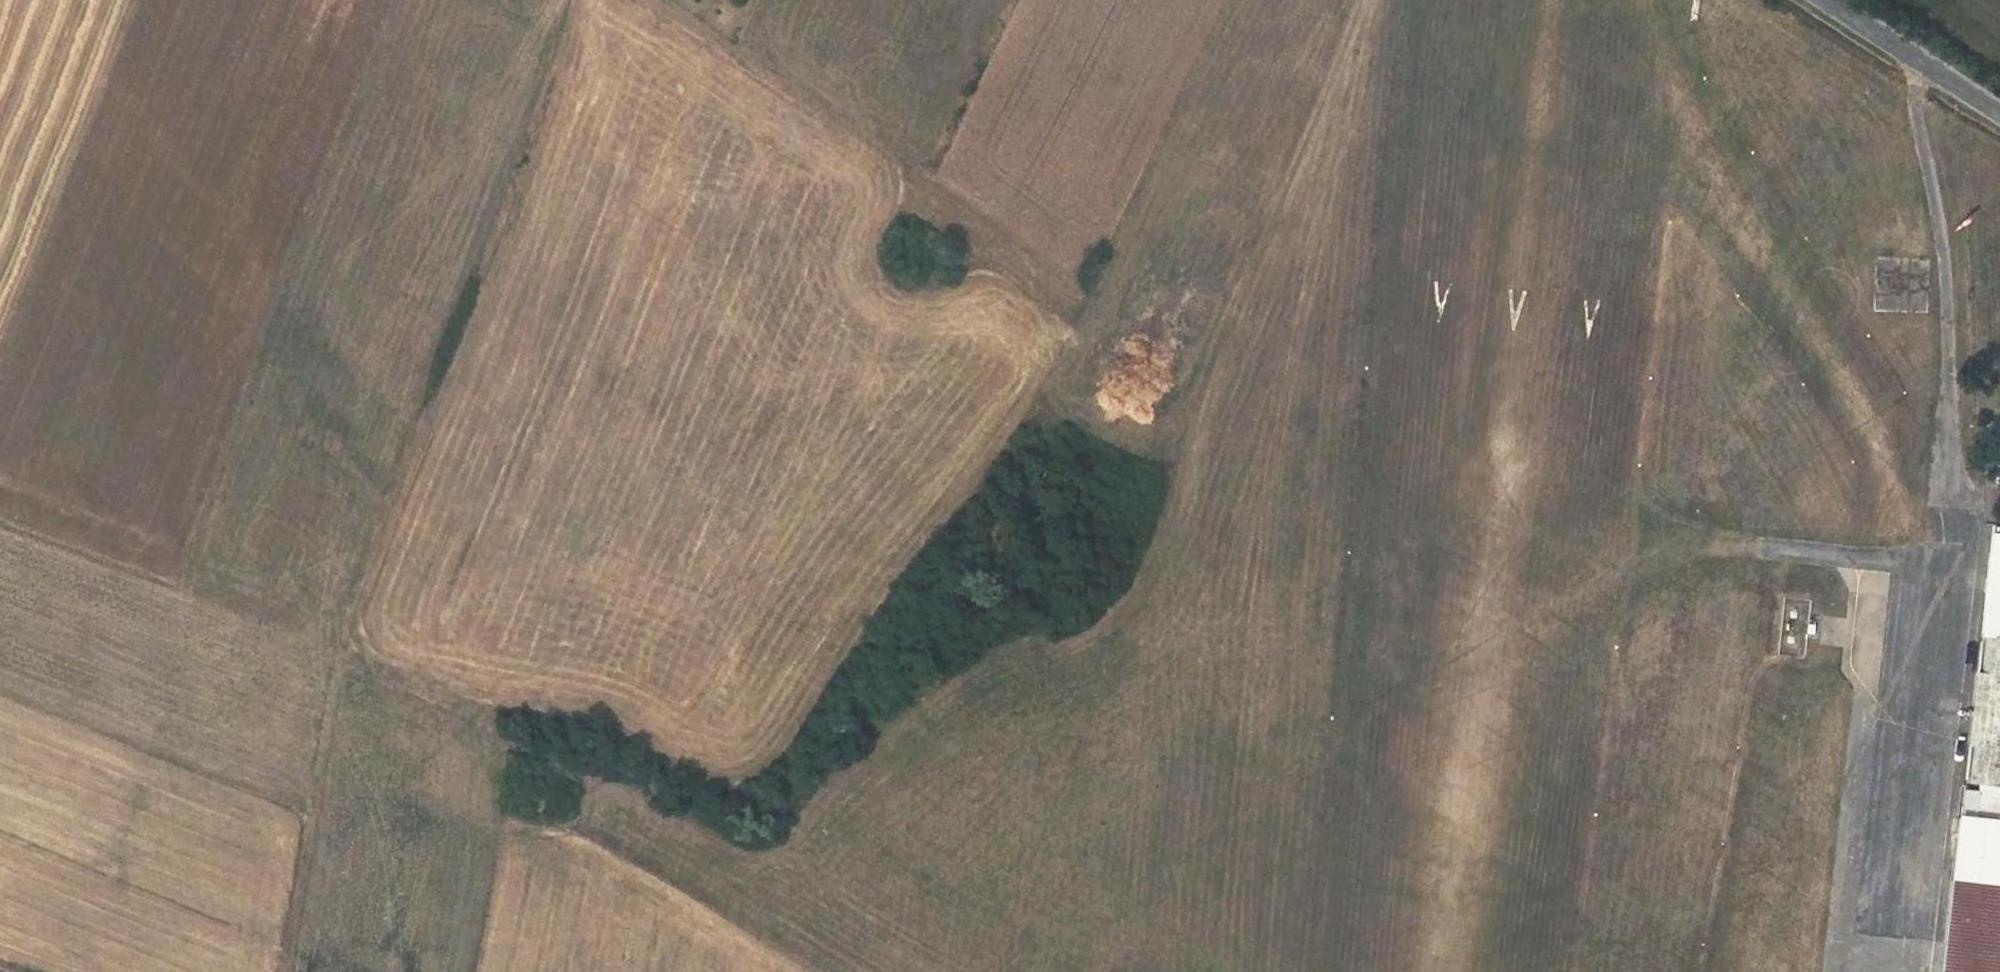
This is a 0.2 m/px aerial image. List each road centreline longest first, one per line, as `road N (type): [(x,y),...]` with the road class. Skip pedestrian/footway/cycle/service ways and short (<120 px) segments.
road 1 (unclassified): [(1822,0),(1999,114)]

